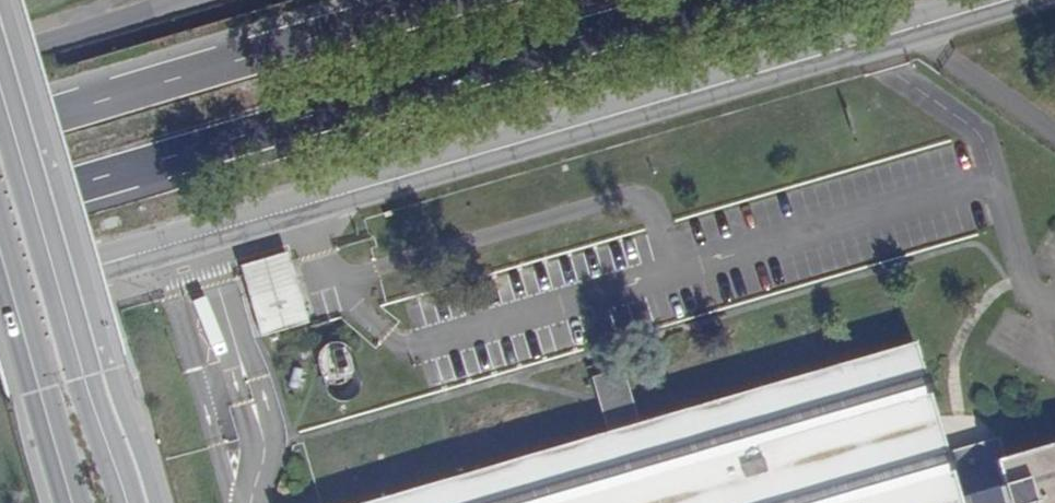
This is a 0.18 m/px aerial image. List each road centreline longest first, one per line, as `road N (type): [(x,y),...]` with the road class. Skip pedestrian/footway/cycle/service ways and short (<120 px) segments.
road 1 (residential): [(0,296),(1001,0)]
road 2 (primary): [(0,205),(689,0)]
road 3 (primary): [(437,0),(0,130)]
road 4 (tertiary): [(0,259),(73,502)]
road 5 (primary): [(170,0),(0,52)]

